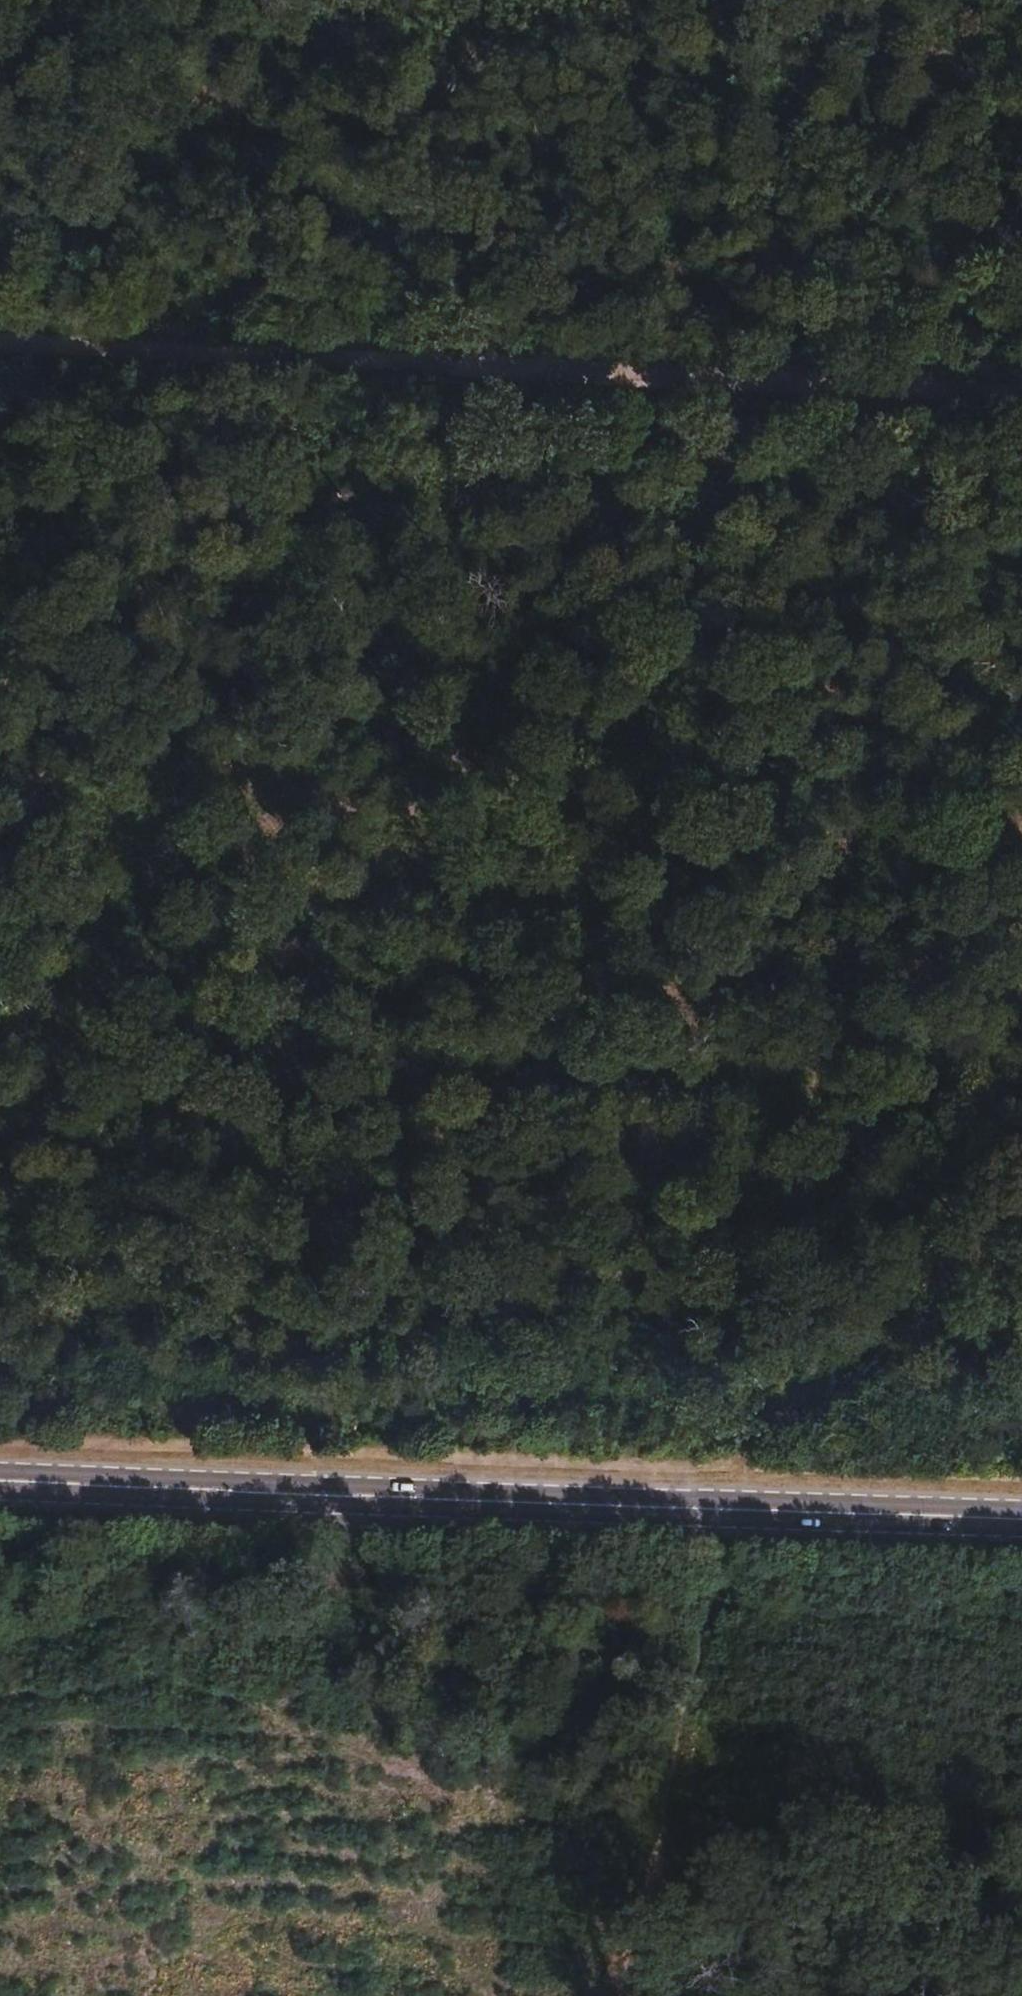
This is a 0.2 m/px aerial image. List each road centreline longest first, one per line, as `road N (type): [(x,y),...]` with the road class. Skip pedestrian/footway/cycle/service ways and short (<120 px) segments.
road 1 (primary): [(0,1480),(1021,1519)]
road 2 (track): [(730,1508),(622,1995)]
road 3 (track): [(1021,106),(967,394)]

